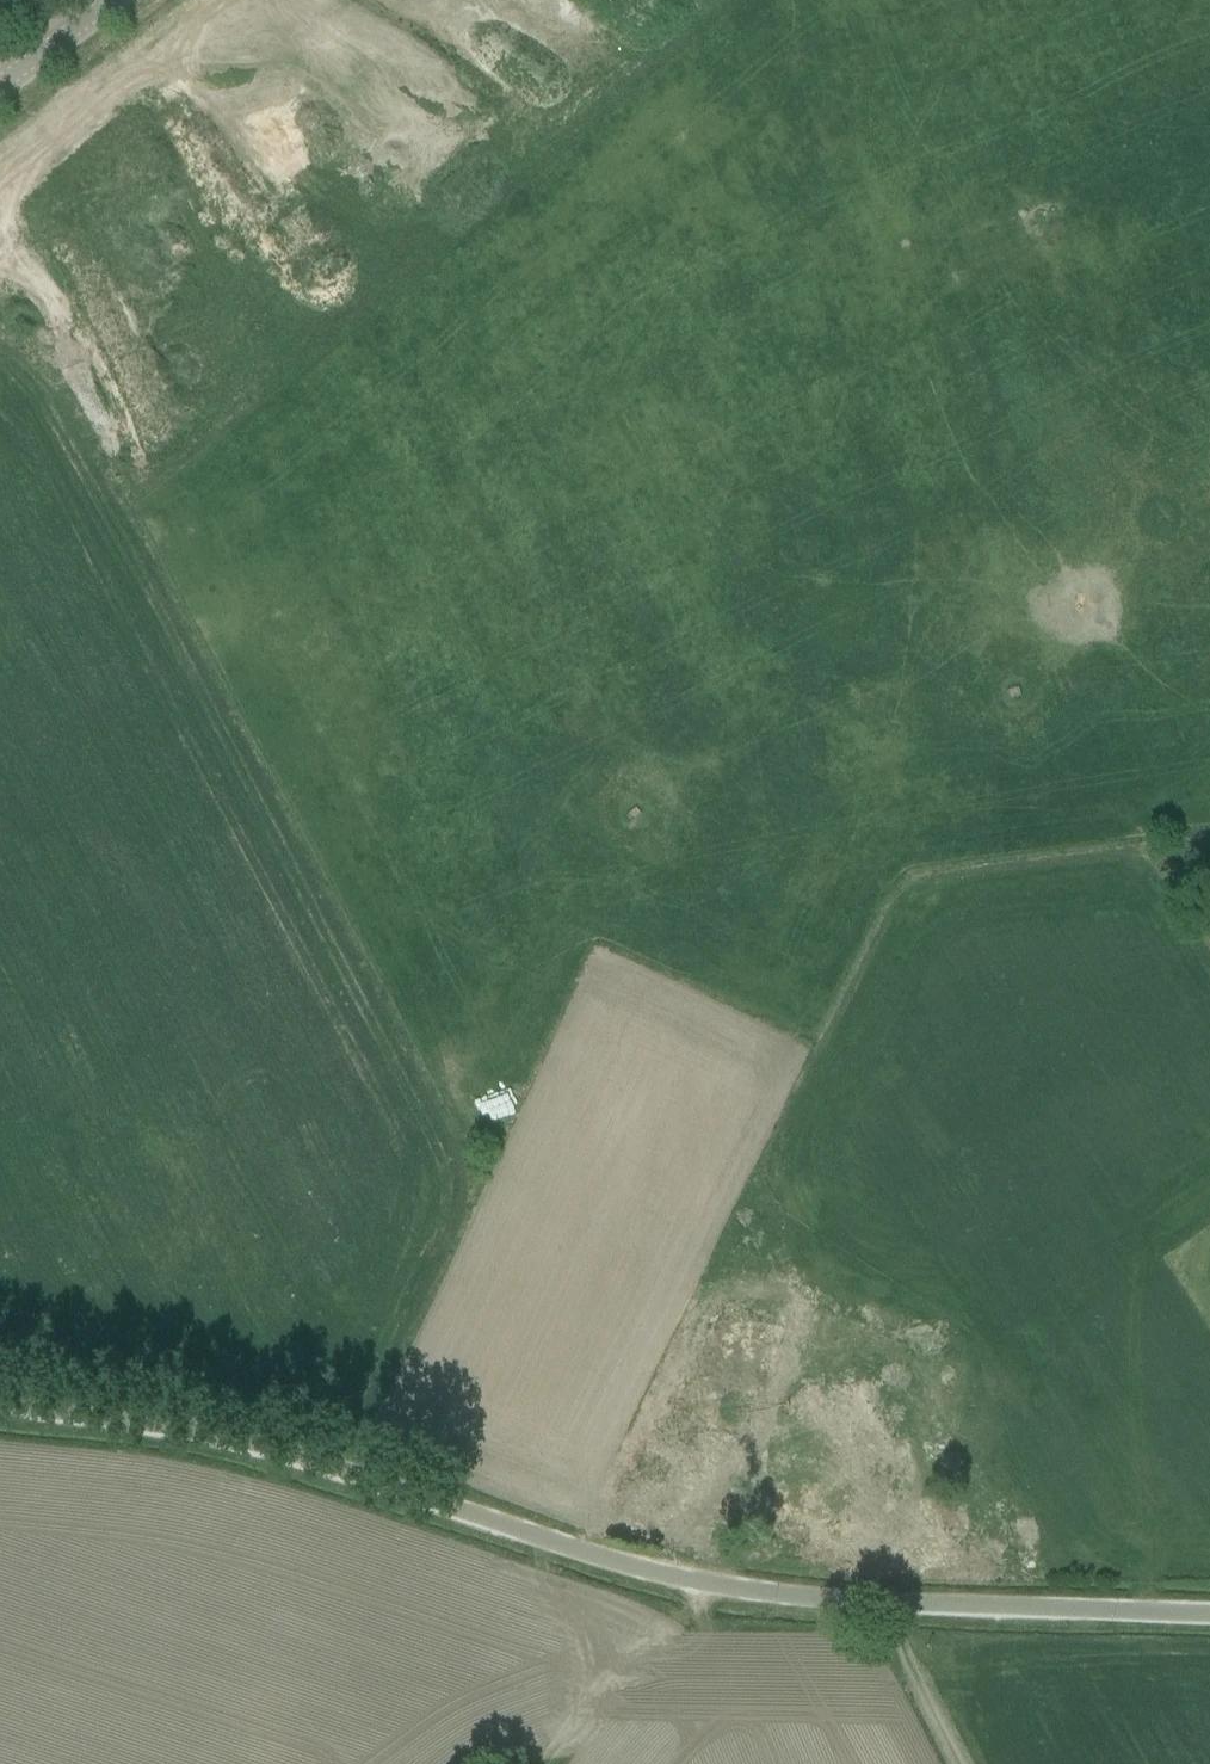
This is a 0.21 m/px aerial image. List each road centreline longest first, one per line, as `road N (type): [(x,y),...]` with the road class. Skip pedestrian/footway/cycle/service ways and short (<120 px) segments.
road 1 (unclassified): [(0,1404),(237,1441),(607,1560),(775,1597),(1209,1615)]
road 2 (tertiary): [(0,83),(109,0)]

